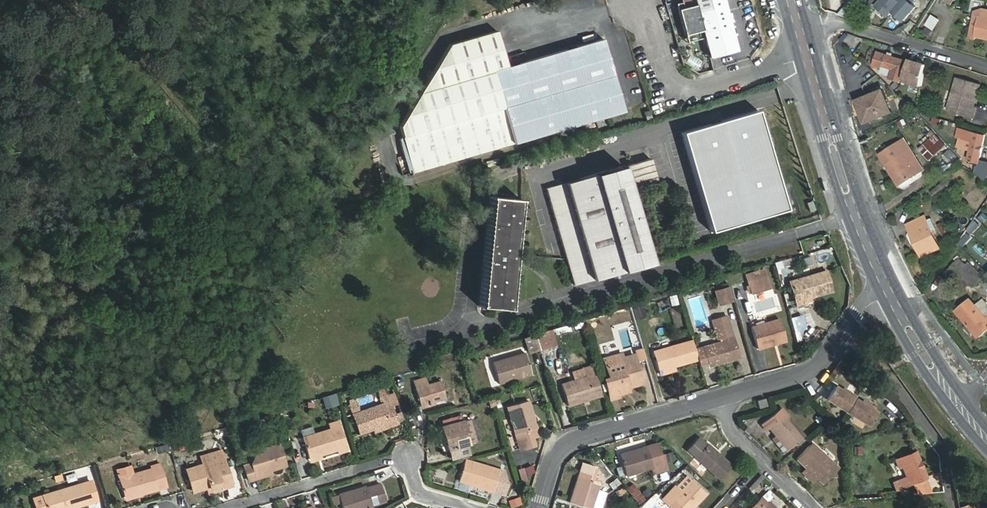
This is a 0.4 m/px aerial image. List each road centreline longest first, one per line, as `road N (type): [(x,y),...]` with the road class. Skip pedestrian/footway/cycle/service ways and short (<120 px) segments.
road 1 (primary): [(889,296),(837,162),(800,31)]
road 2 (residential): [(709,402),(572,440),(557,453),(540,507)]
road 3 (residential): [(889,296),(868,305),(815,370),(709,402)]
road 4 (residential): [(986,67),(846,25),(800,31)]
road 5 (residential): [(224,507),(380,461)]
road 6 (primary): [(959,405),(889,296)]

